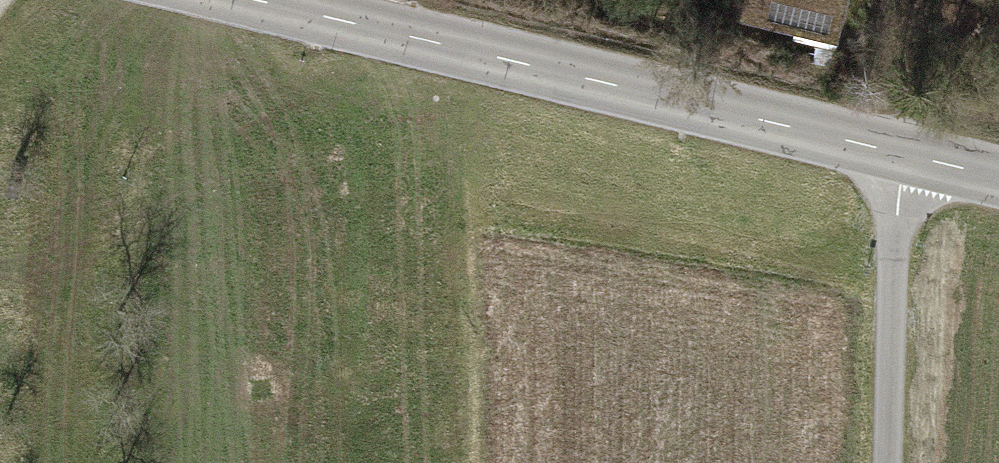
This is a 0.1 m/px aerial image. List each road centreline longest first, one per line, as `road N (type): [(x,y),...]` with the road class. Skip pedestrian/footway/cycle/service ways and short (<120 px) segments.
road 1 (tertiary): [(998,183),(220,0)]
road 2 (track): [(893,462),(901,162)]

